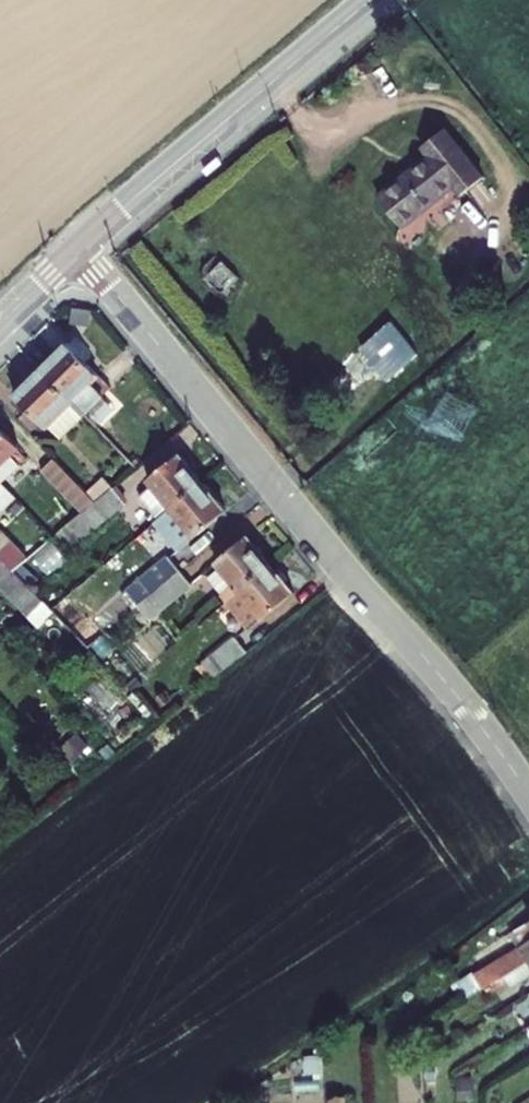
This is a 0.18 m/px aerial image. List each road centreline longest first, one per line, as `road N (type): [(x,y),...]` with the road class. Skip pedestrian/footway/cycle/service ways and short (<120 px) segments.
road 1 (residential): [(77,248),(463,703),(528,796)]
road 2 (tertiary): [(370,0),(77,248)]

